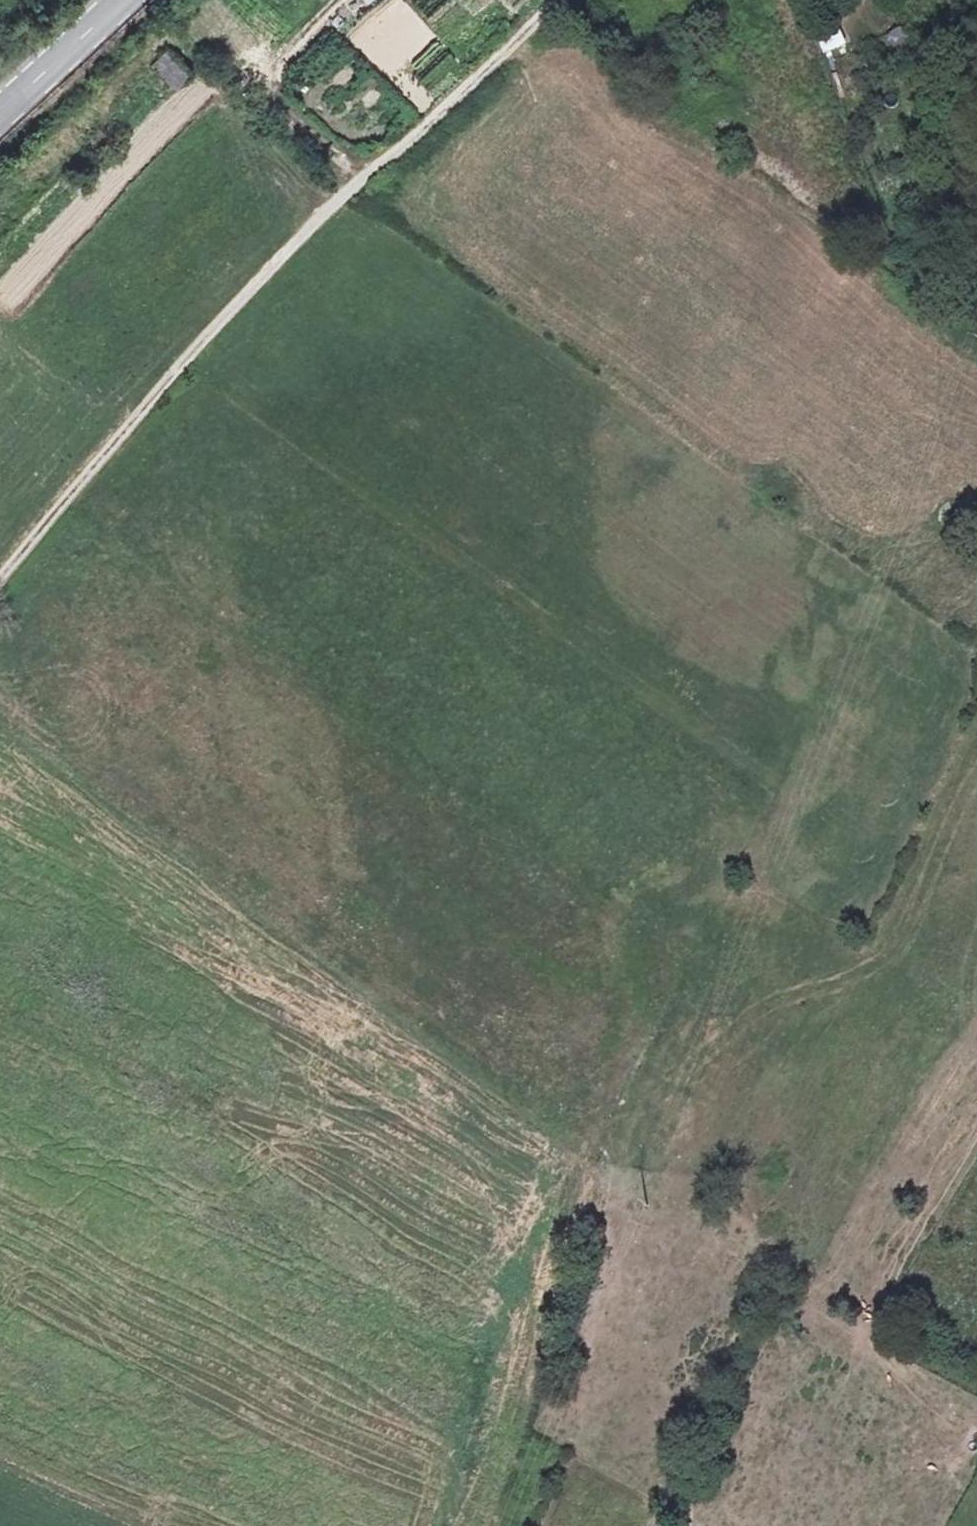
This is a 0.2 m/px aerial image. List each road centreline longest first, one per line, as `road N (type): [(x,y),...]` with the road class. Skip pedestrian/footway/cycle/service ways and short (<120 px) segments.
road 1 (track): [(0,594),(277,258),(569,0)]
road 2 (secondary): [(123,0),(0,115)]

